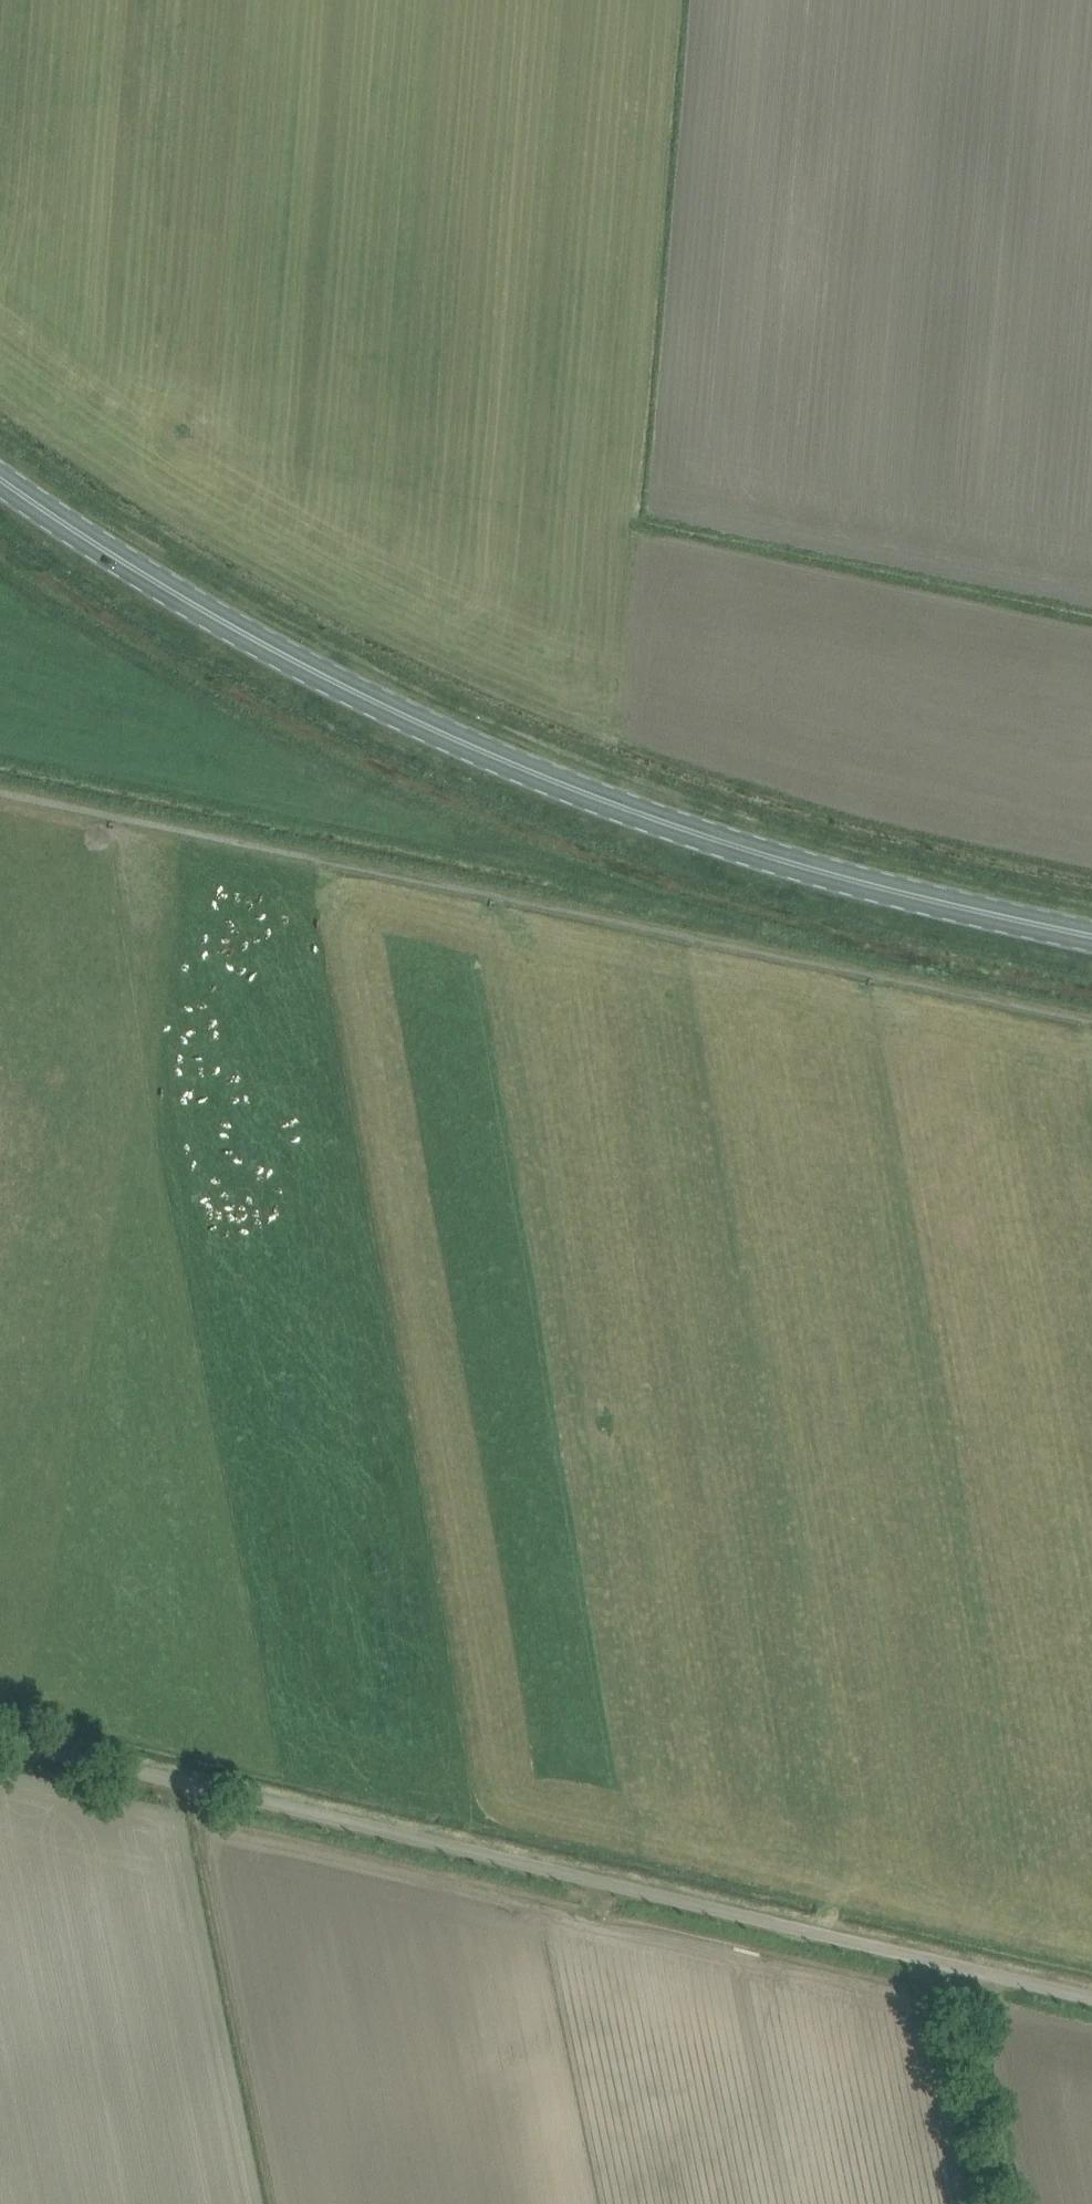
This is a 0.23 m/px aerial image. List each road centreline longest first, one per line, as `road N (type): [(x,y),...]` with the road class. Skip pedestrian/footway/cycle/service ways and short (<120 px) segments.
road 1 (secondary): [(1091,934),(790,862),(521,767),(268,646),(0,479)]
road 2 (unclassified): [(0,1741),(1091,1991)]

